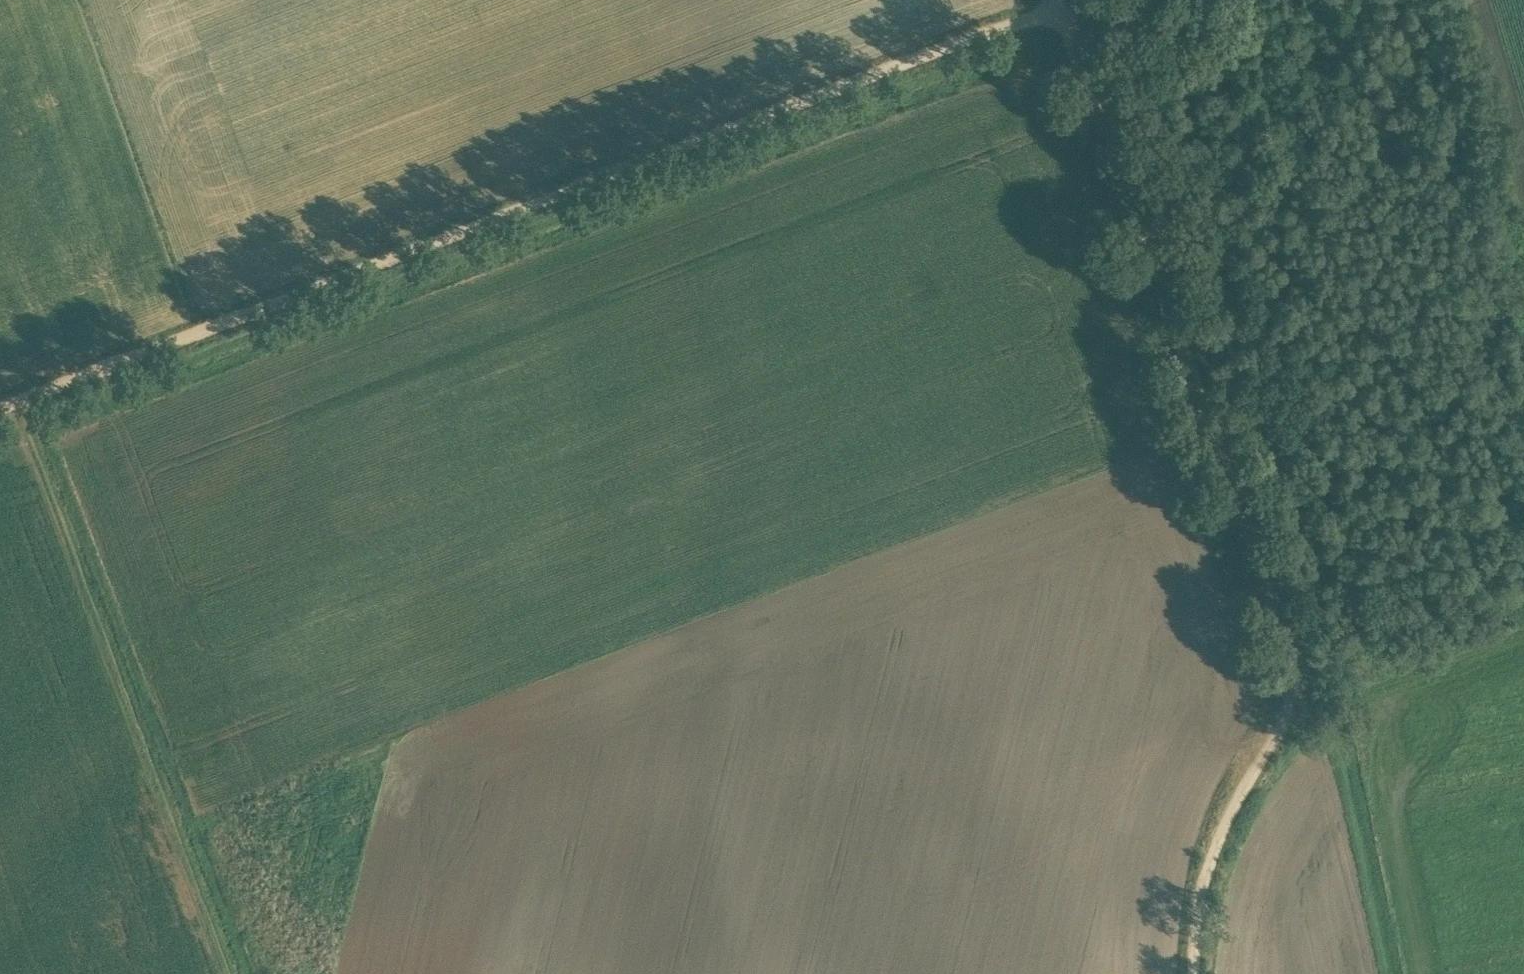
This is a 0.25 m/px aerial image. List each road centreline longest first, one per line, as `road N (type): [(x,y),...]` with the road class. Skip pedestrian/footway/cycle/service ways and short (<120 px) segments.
road 1 (track): [(0,416),(1066,8)]
road 2 (track): [(1203,973),(1218,857),(1301,704),(1303,663),(1066,8)]

